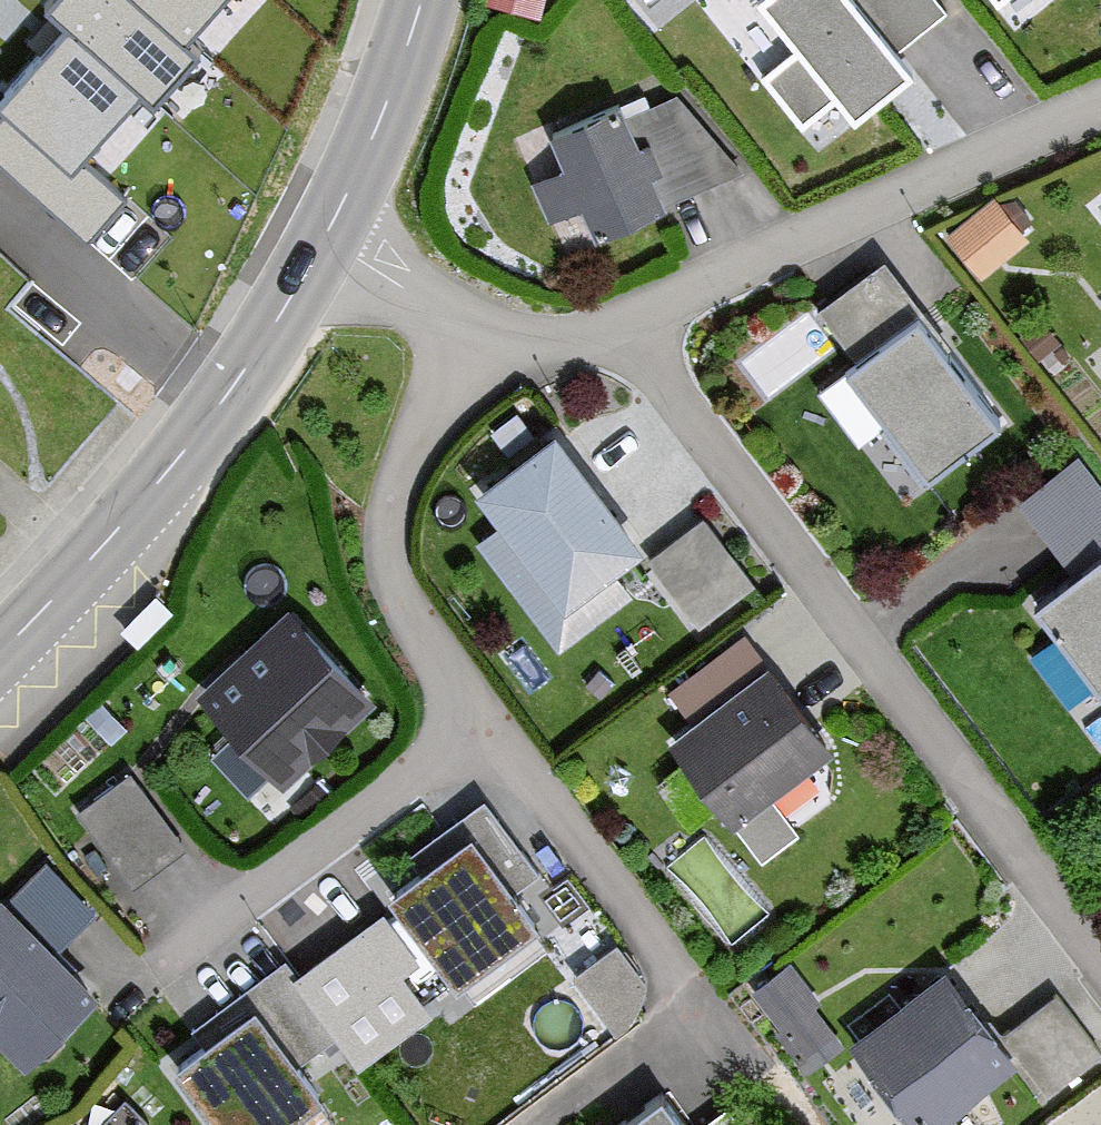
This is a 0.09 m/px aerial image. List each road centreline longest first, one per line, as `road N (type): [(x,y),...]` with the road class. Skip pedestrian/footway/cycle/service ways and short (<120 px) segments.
road 1 (residential): [(619,320),(1100,962)]
road 2 (tertiary): [(325,238),(232,388),(169,470),(0,653)]
road 3 (residential): [(619,320),(1100,104)]
road 4 (residential): [(482,326),(398,480),(391,522),(394,567),(412,609),(492,719)]
road 5 (residential): [(492,719),(159,967)]
road 6 (residential): [(492,719),(698,1003)]
road 7 (tertiary): [(421,0),(374,133),(325,238)]
road 8 (residential): [(698,1003),(530,1124)]
road 9 (residential): [(325,238),(482,326)]
road 10 (residential): [(482,326),(529,337),(575,334),(619,320)]

